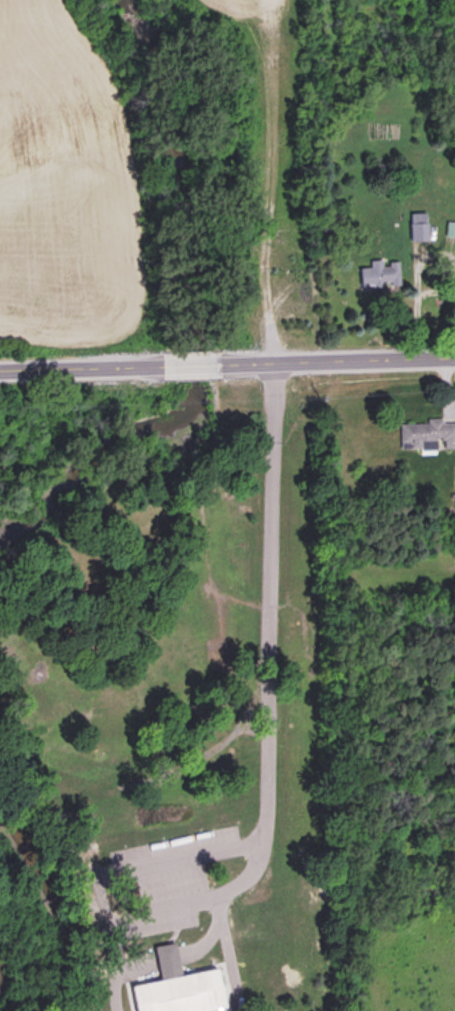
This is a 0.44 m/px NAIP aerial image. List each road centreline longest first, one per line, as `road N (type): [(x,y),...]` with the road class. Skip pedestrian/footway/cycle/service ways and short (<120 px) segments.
road 1 (tertiary): [(0,367),(454,357)]

